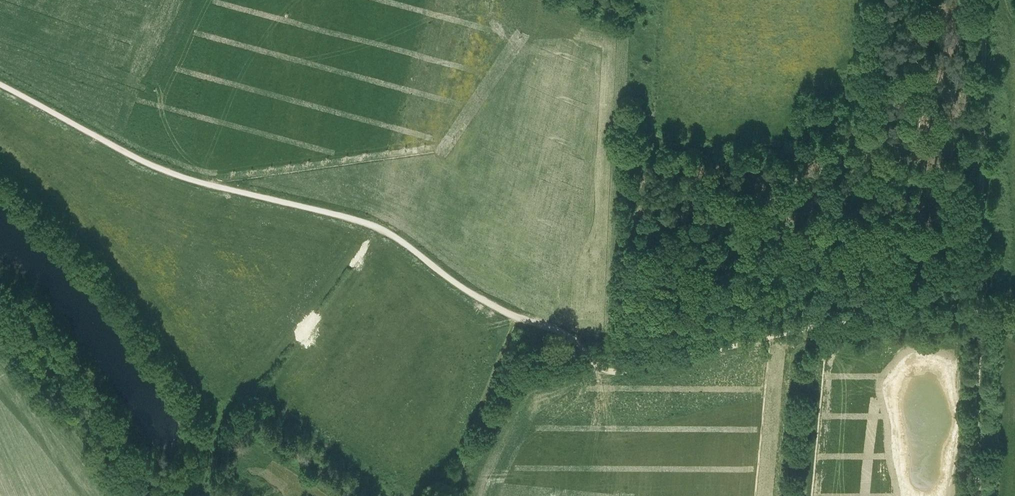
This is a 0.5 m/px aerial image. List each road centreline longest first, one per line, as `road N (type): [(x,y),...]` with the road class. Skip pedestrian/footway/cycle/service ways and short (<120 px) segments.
road 1 (track): [(0,85),(184,176),(385,230),(496,308),(571,341),(604,368),(862,320),(979,312)]
road 2 (track): [(979,312),(985,0)]
road 3 (track): [(516,318),(445,495)]
road 4 (track): [(979,312),(977,495)]

